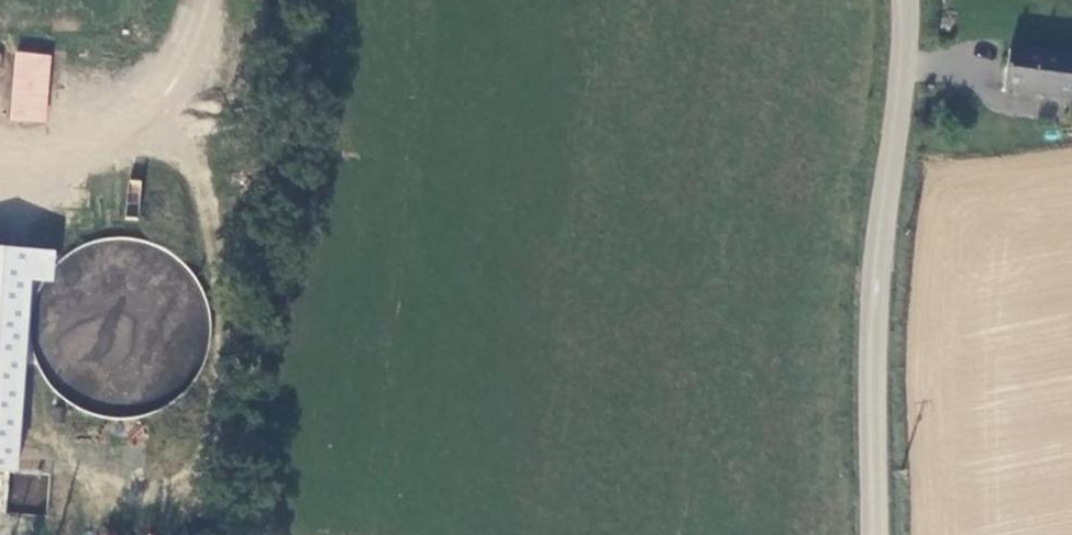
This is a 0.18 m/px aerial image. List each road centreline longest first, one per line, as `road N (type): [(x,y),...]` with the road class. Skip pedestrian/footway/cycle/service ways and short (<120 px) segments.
road 1 (unclassified): [(904,0),(876,310),(874,534)]

